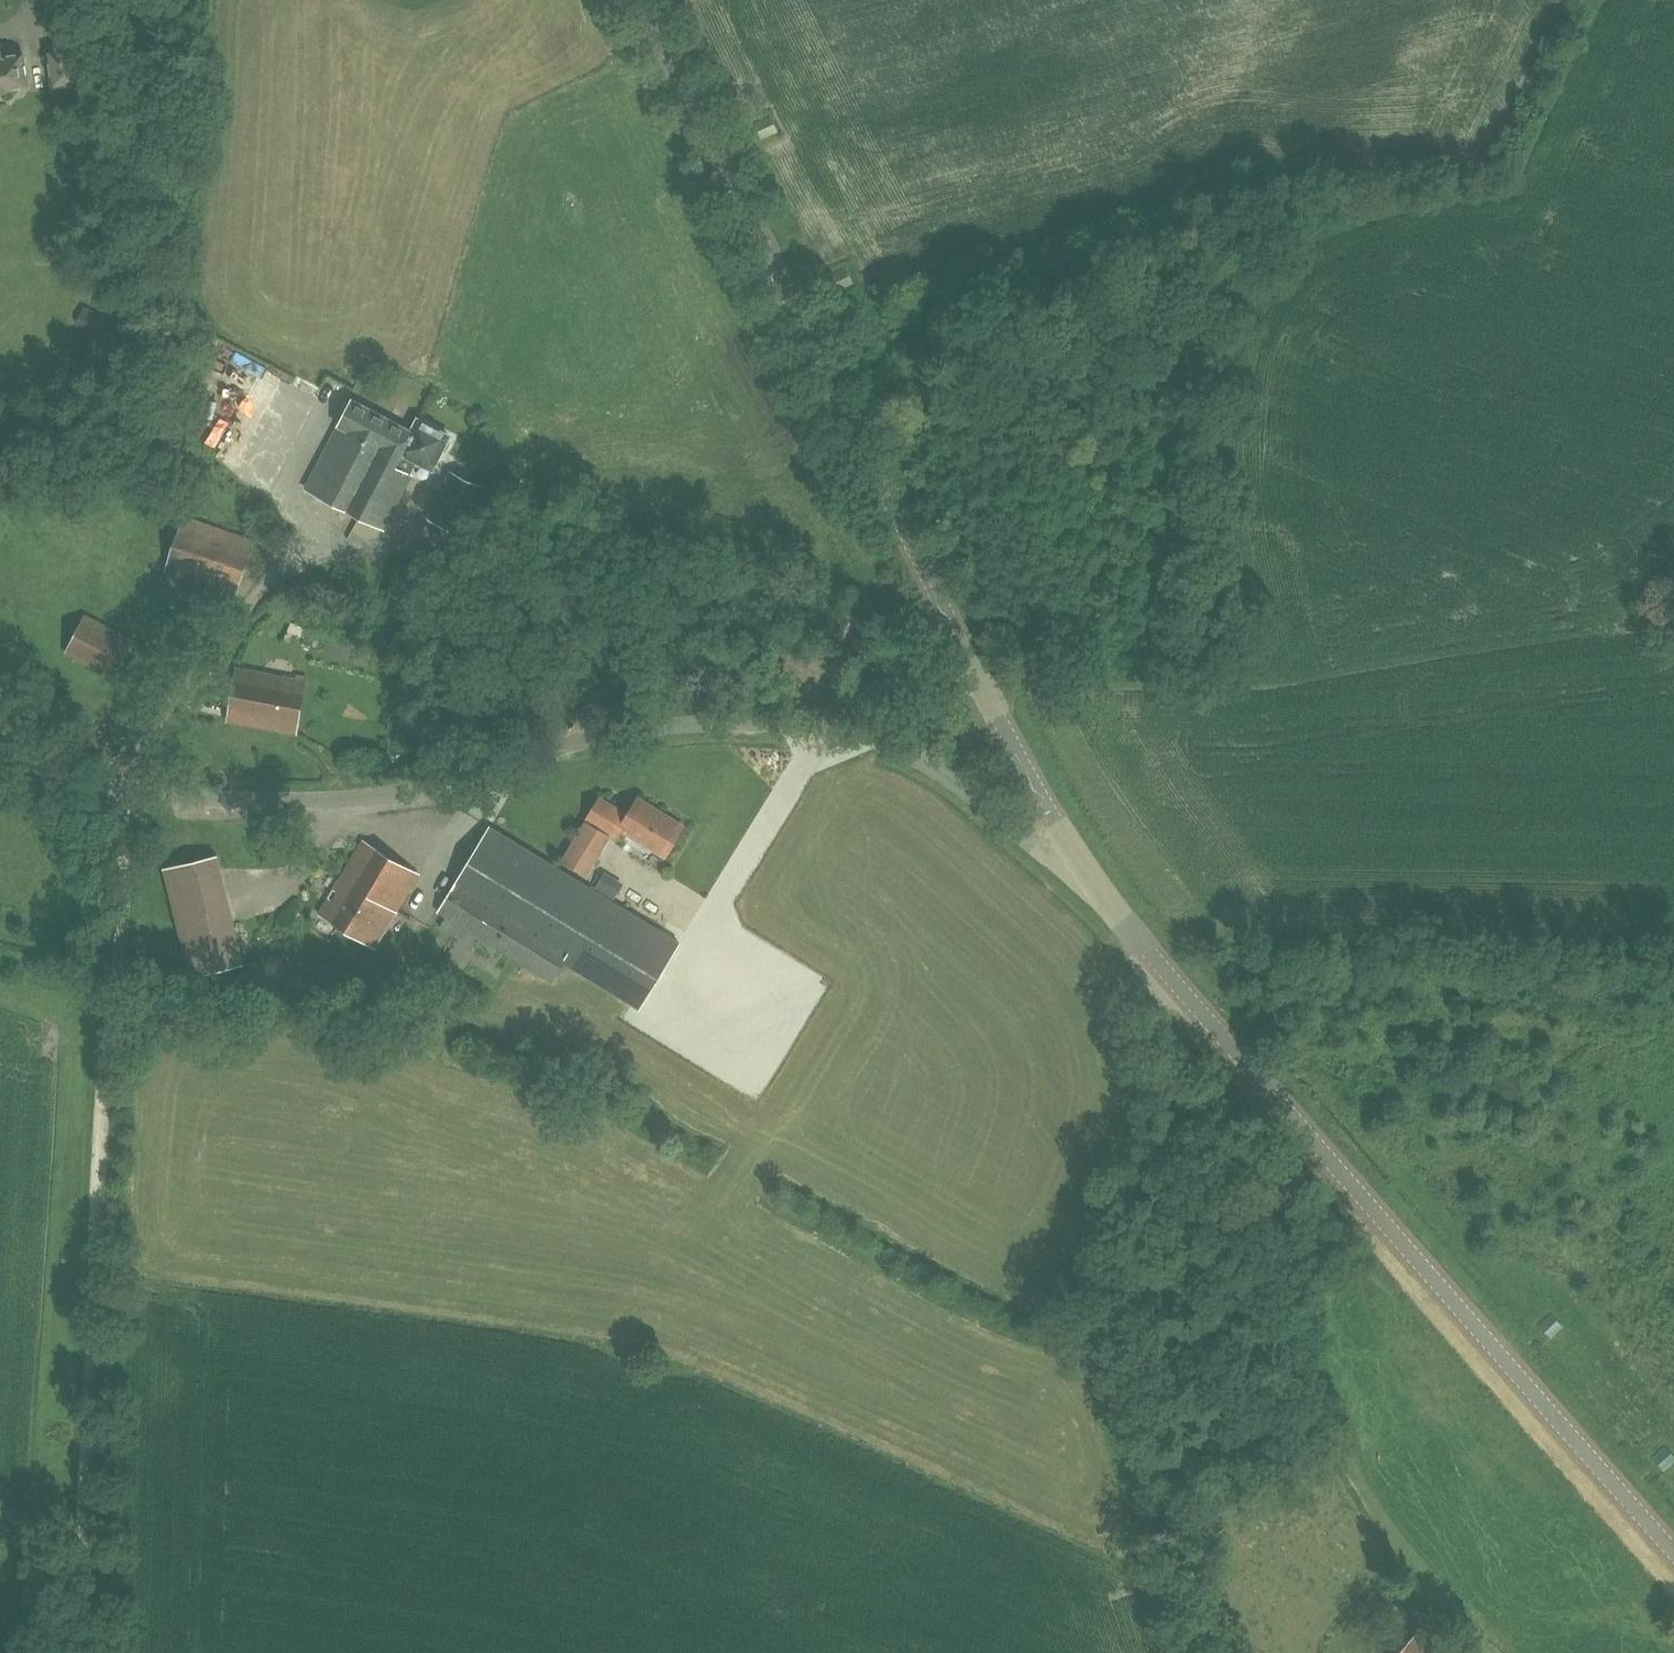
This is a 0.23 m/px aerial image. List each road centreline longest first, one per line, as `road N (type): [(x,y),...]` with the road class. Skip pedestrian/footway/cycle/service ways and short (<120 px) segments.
road 1 (unclassified): [(871,741),(801,727),(682,725),(614,735),(421,790),(312,800),(108,787),(0,733)]
road 2 (tertiary): [(1673,1552),(1092,884)]
road 3 (tertiary): [(977,678),(642,0)]
road 4 (track): [(119,946),(70,1652)]
road 5 (unclassified): [(1092,884),(958,789),(871,741)]
road 6 (tertiary): [(1092,884),(977,678)]
road 7 (track): [(108,787),(126,865),(119,946)]
road 8 (unclassified): [(977,678),(934,718),(871,741)]

